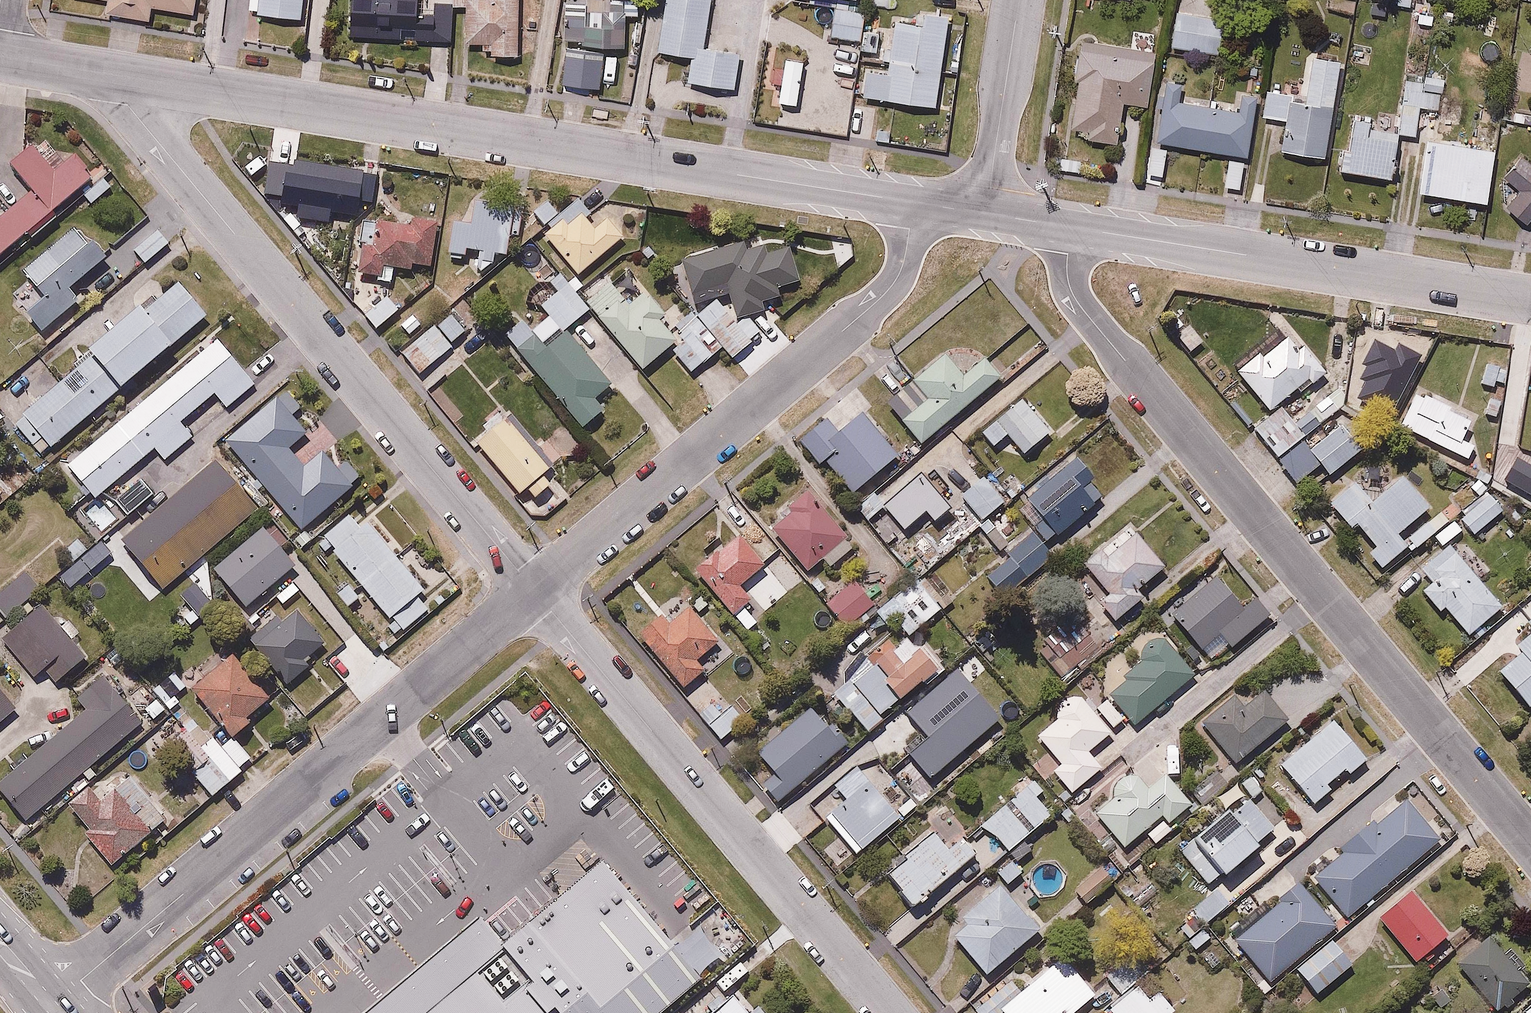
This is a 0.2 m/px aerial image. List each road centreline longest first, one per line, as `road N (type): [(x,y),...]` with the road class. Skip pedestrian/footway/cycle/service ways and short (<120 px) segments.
road 1 (residential): [(105,75),(915,202)]
road 2 (residential): [(1530,843),(1086,315),(1067,272),(1073,227)]
road 3 (residential): [(536,592),(105,75)]
road 4 (residential): [(536,592),(50,1006)]
road 5 (residential): [(915,202),(901,273),(887,293),(536,592)]
road 6 (residential): [(889,1012),(536,592)]
road 7 (residential): [(1073,227),(1530,298)]
road 8 (residential): [(986,213),(1018,0)]

